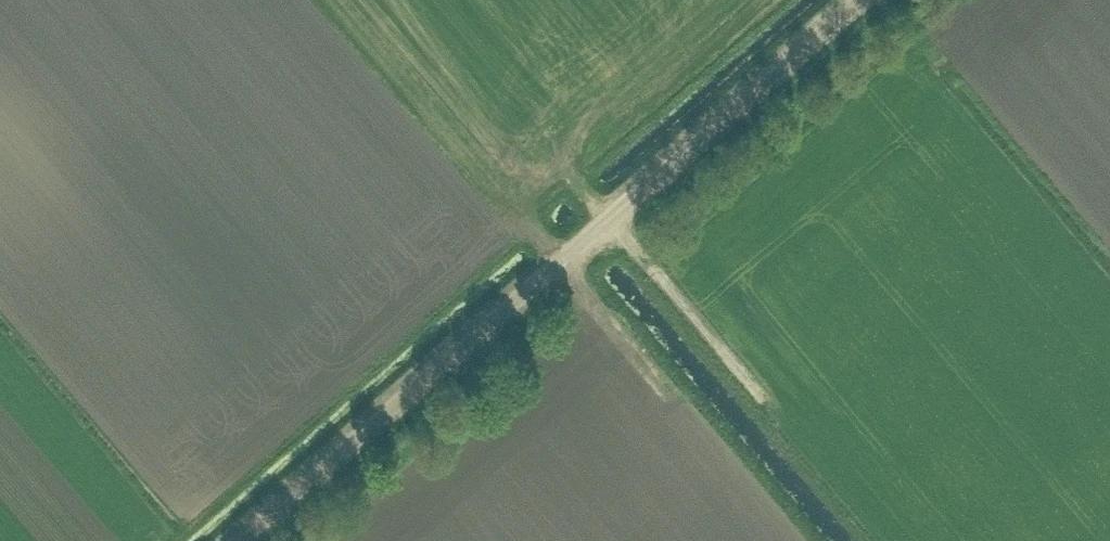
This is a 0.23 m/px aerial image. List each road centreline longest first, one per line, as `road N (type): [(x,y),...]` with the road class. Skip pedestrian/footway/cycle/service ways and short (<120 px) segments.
road 1 (unclassified): [(236,540),(854,0)]

